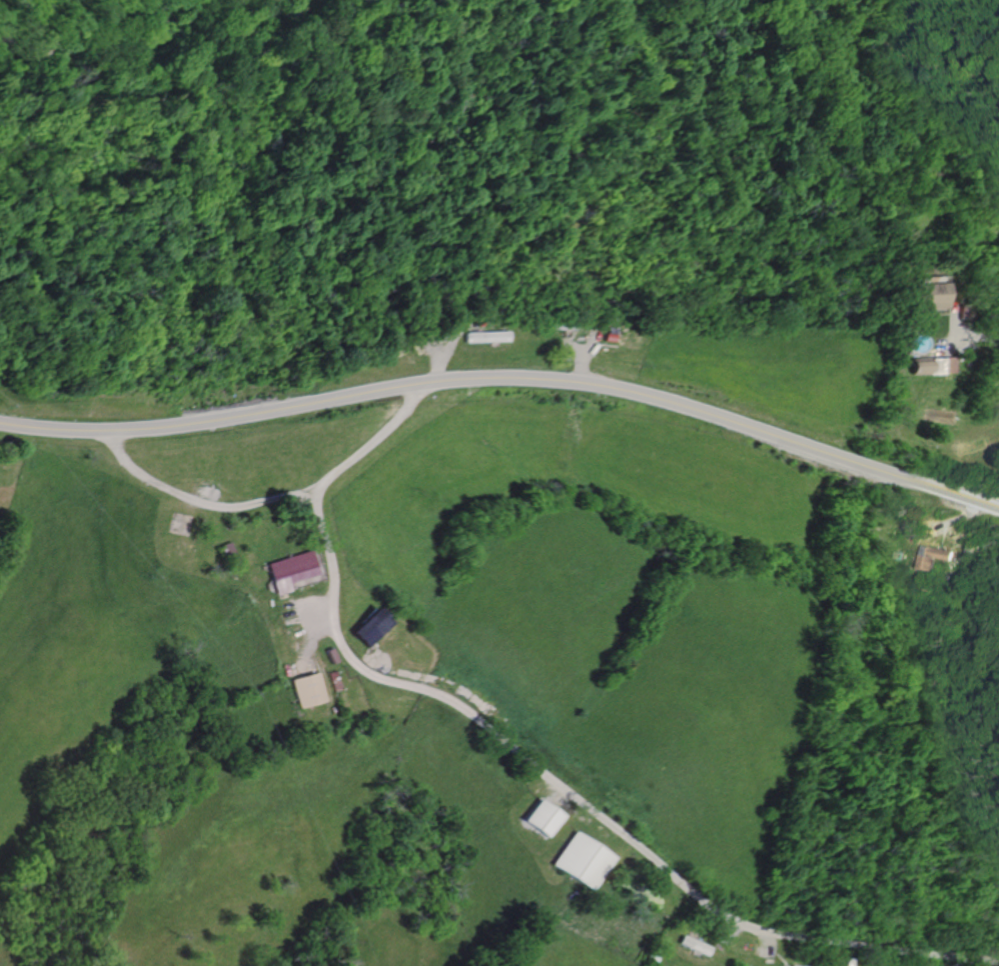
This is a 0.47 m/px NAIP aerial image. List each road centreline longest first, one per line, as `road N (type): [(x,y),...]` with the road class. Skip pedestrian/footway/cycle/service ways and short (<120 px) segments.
road 1 (residential): [(435,383),(312,498),(330,568),(332,624),(355,663),(446,698),(736,921),(994,965)]
road 2 (secondary): [(998,509),(681,405),(536,379),(429,383),(175,426),(92,431),(0,423)]

